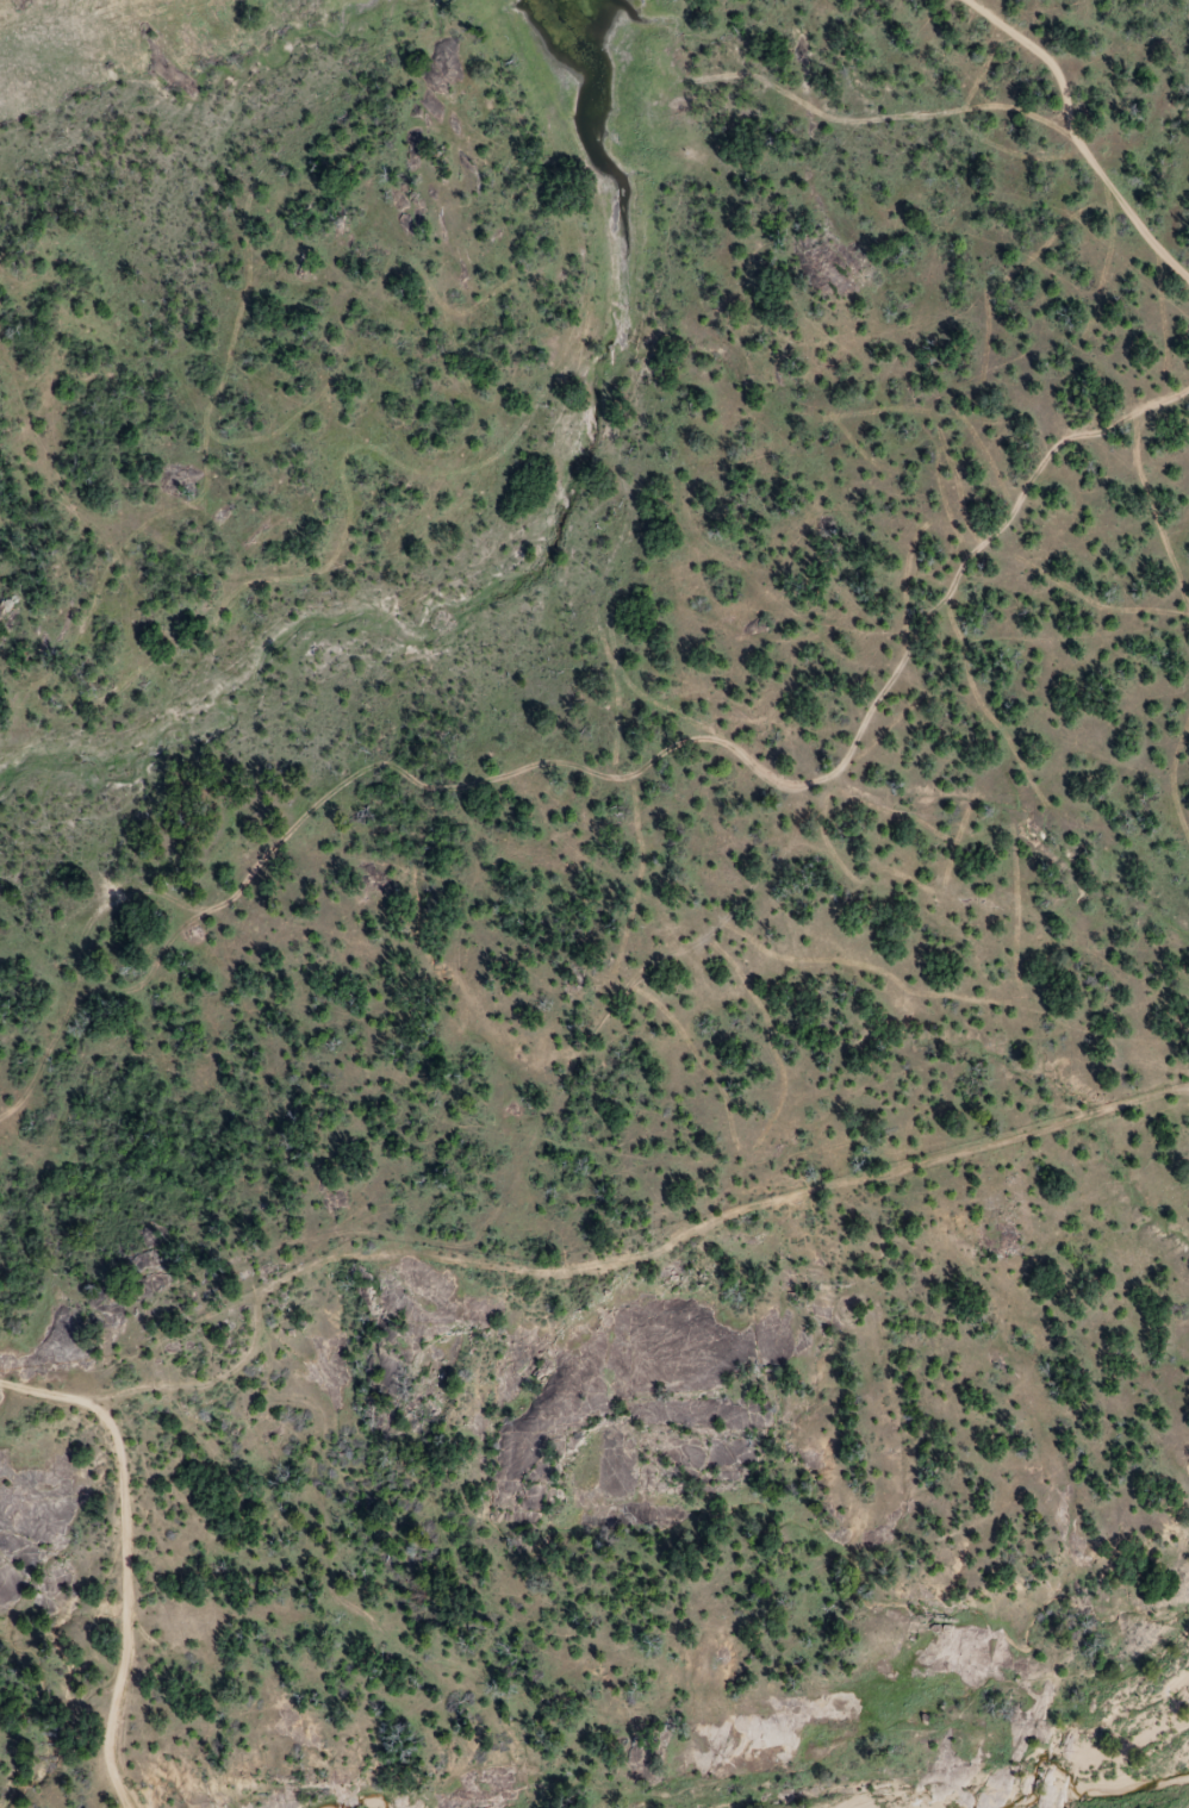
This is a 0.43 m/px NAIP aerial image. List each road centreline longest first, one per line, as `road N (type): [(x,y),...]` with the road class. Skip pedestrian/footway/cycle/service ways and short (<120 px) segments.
road 1 (track): [(0,1384),(82,1401),(113,1435),(123,1476),(123,1611),(104,1725),(127,1807)]
road 2 (track): [(964,0),(1057,80),(1075,161),(1188,272)]

